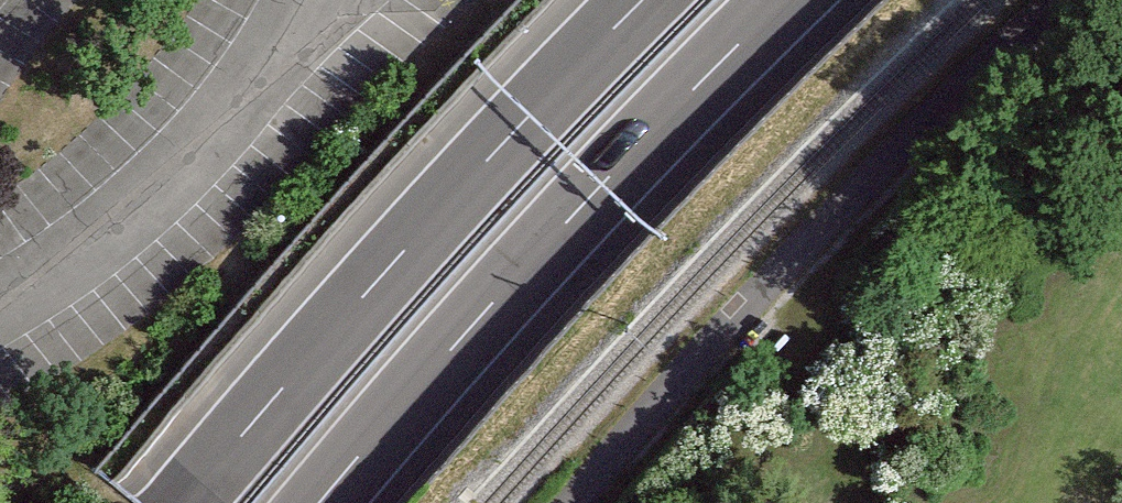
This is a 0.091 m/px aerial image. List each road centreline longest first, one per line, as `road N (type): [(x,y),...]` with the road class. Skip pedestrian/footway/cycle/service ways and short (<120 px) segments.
road 1 (motorway): [(651,0),(183,502)]
road 2 (motorway): [(335,502),(459,356),(796,0)]

